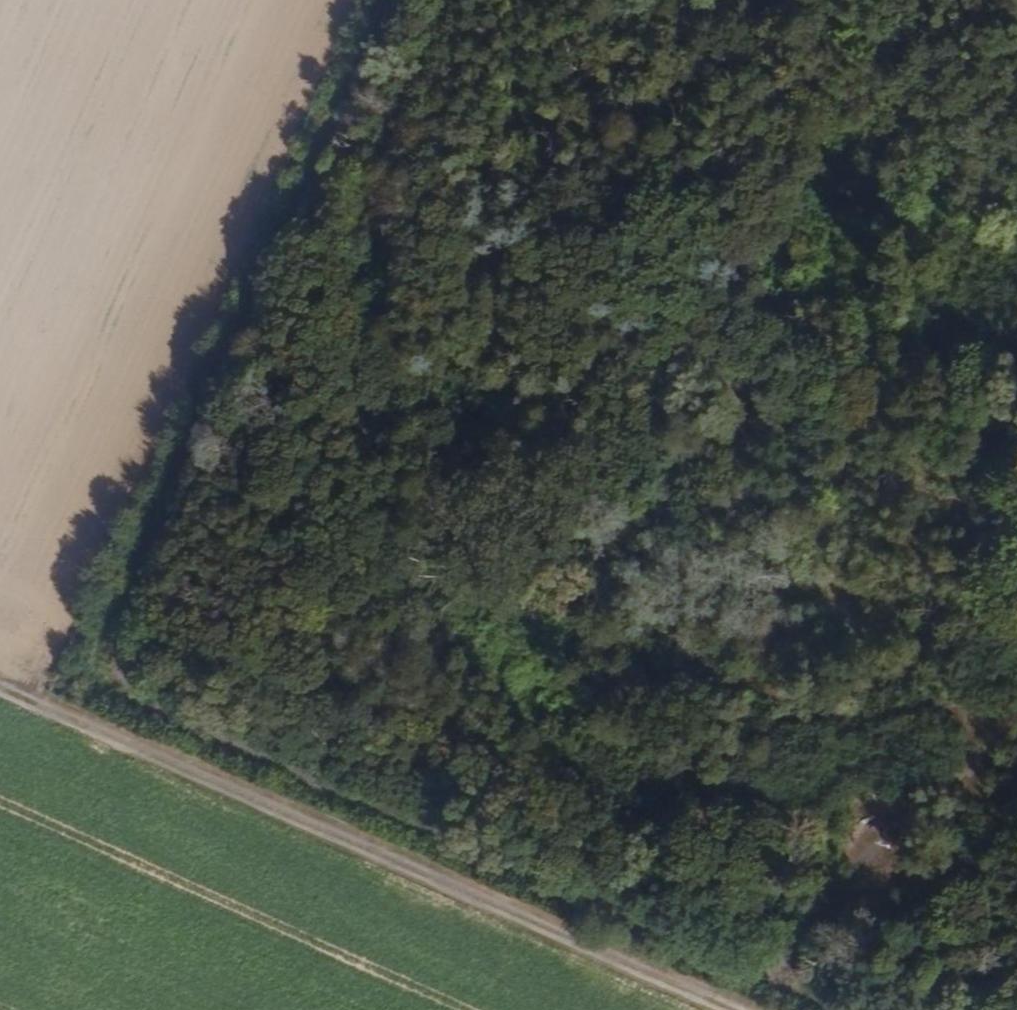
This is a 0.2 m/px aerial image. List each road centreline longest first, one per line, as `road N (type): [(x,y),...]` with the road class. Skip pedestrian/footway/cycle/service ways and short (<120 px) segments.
road 1 (track): [(733,1009),(0,683)]

